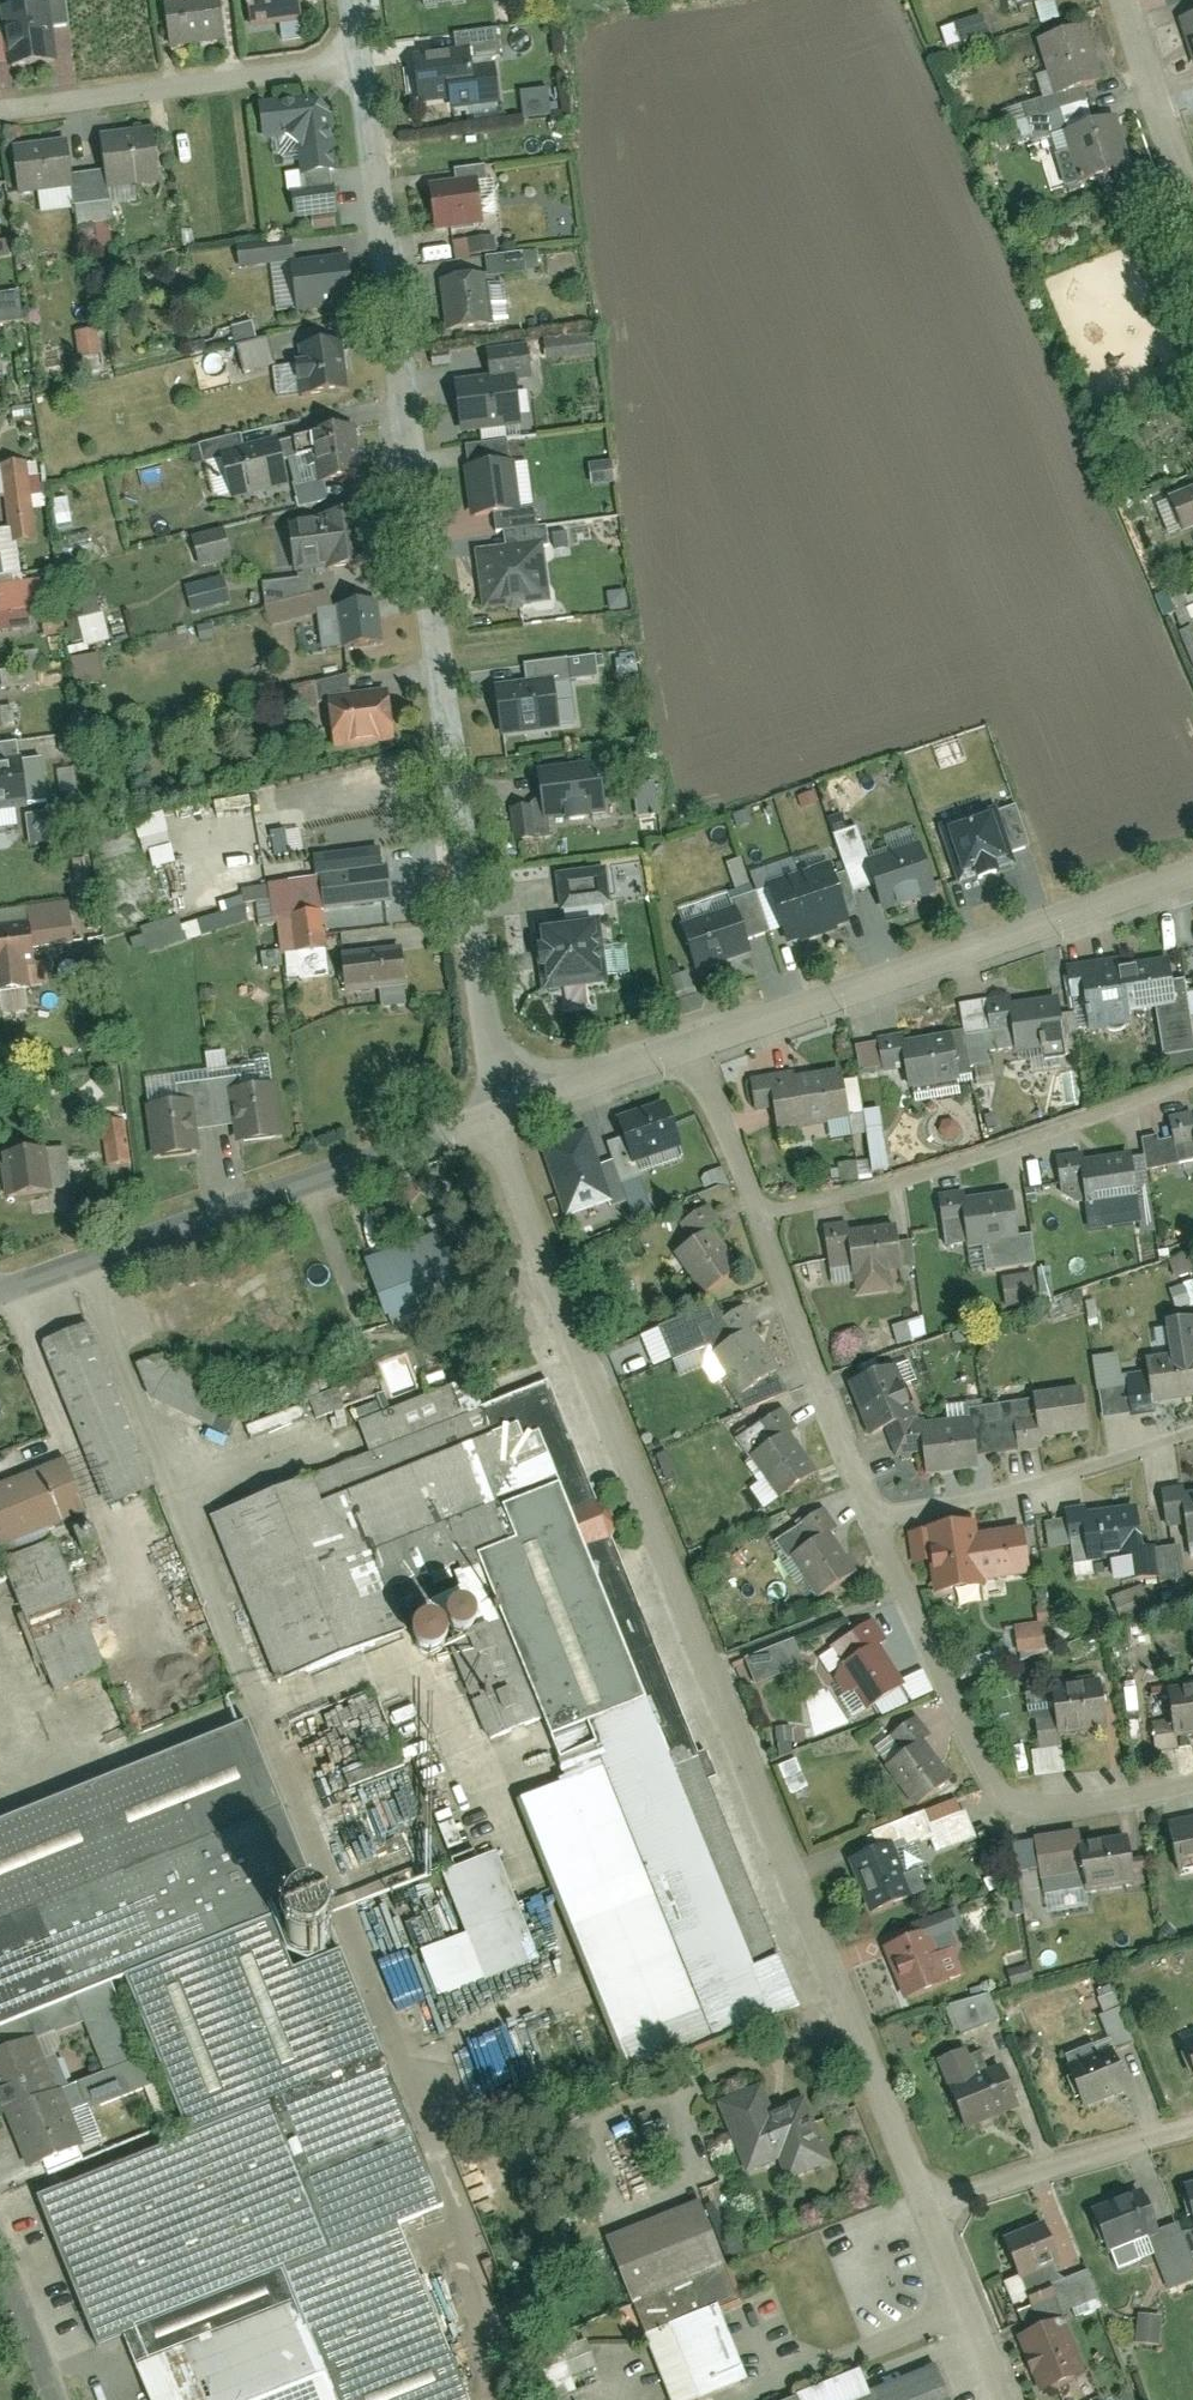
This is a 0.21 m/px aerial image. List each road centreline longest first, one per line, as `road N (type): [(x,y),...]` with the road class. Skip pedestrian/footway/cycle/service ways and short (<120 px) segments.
road 1 (residential): [(495,1113),(917,2204)]
road 2 (residential): [(361,63),(495,1113)]
road 3 (residential): [(688,1045),(1192,870)]
road 4 (residential): [(0,1295),(495,1113)]
road 5 (residential): [(874,1518),(987,1772),(1007,1799),(1083,1804),(1192,1781)]
road 6 (residential): [(756,1212),(894,1182),(1192,1079)]
road 7 (residential): [(361,63),(0,113)]
road 8 (residential): [(874,1518),(1023,1488),(1192,1435)]
road 9 (residential): [(756,1212),(874,1518)]
road 10 (residential): [(917,2204),(1192,2123)]
road 11 (residential): [(917,2204),(998,2399)]
road 12 (residential): [(495,1113),(688,1045)]
road 13 (residential): [(1121,0),(1192,188)]
road 14 (residential): [(688,1045),(756,1212)]
road 15 (residential): [(0,2254),(58,2399)]

